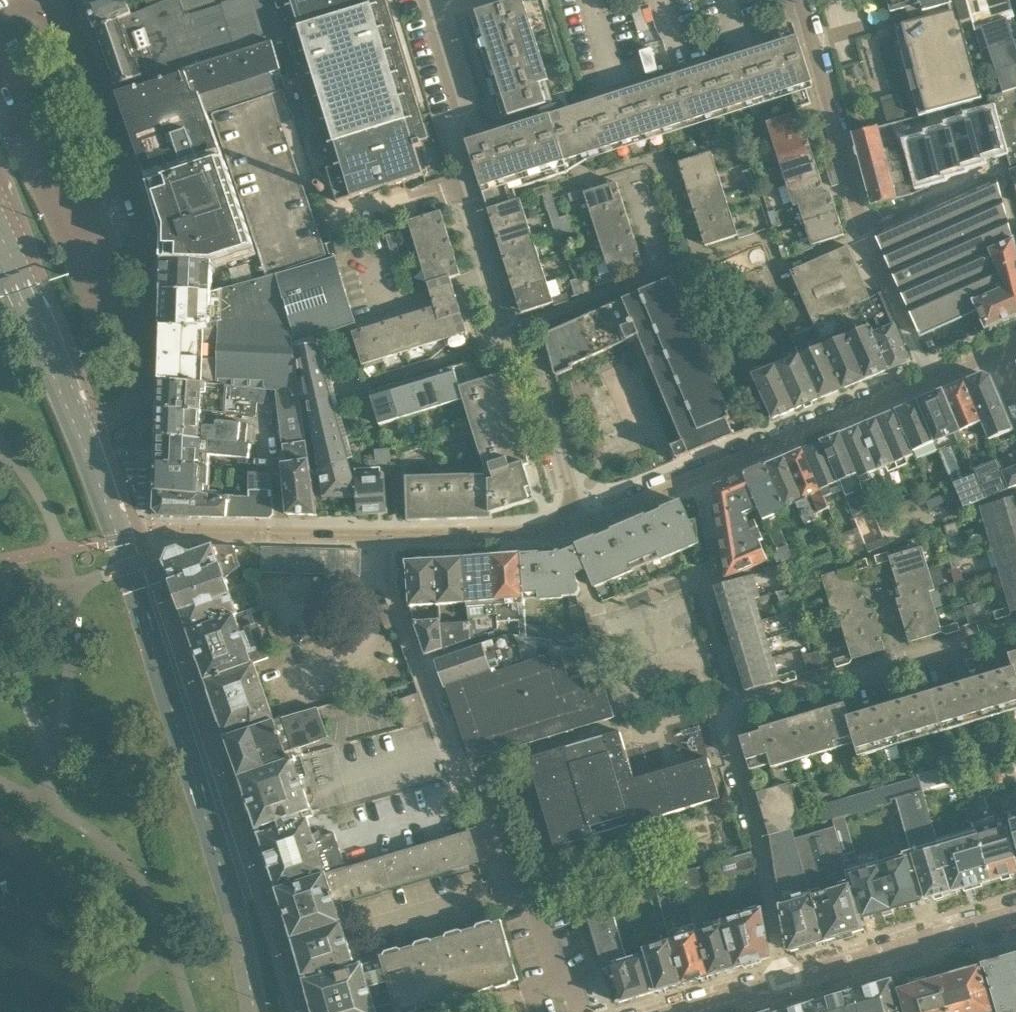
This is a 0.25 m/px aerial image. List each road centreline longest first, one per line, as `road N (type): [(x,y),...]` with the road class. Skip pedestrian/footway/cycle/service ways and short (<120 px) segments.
road 1 (residential): [(785,981),(760,841),(732,752),(731,714),(1015,626)]
road 2 (residential): [(439,8),(465,84),(455,137),(467,204),(508,330),(542,381),(577,525)]
road 3 (primary): [(254,1011),(217,854),(119,539)]
road 4 (residential): [(927,379),(577,525)]
road 5 (primary): [(119,539),(20,277)]
road 6 (residential): [(388,534),(168,531),(119,539)]
road 7 (residential): [(580,1011),(533,908),(501,874),(470,786)]
road 8 (residential): [(785,981),(1015,914)]
road 9 (residential): [(863,227),(800,0)]
road 10 (residential): [(863,227),(992,170),(1003,177),(1015,223)]
road 11 (residential): [(577,525),(388,534)]
road 12 (residential): [(927,379),(863,227)]

